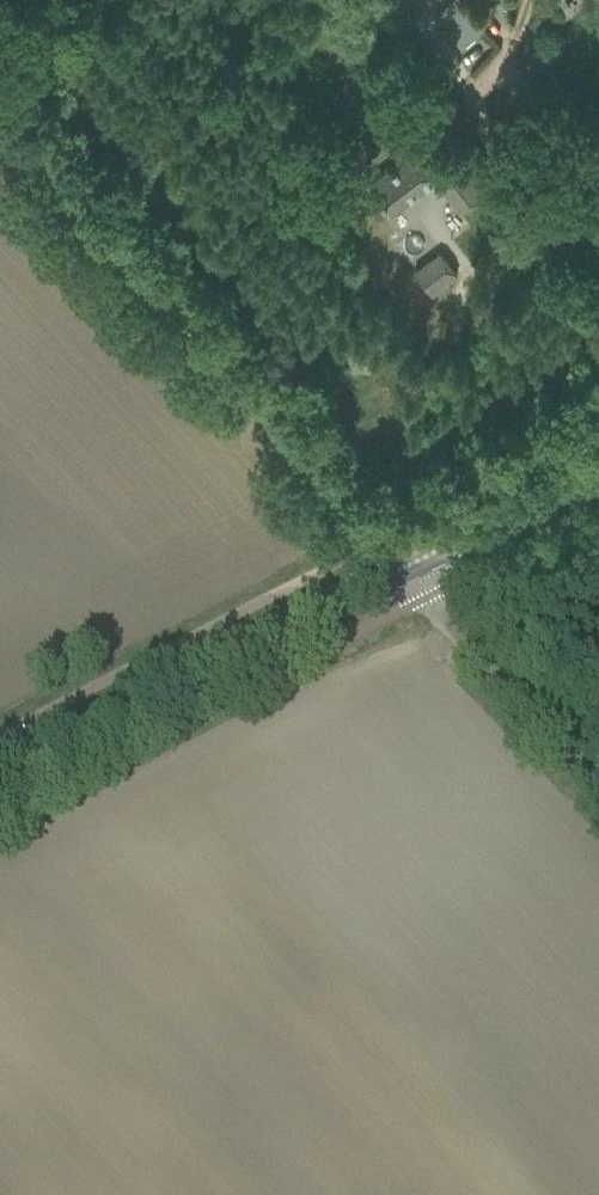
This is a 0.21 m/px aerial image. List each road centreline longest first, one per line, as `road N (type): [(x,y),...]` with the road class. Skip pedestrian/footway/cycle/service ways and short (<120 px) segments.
road 1 (track): [(379,541),(0,119)]
road 2 (secondary): [(0,775),(404,569)]
road 3 (unclassified): [(598,784),(429,597)]
road 4 (secondary): [(404,569),(598,470)]

